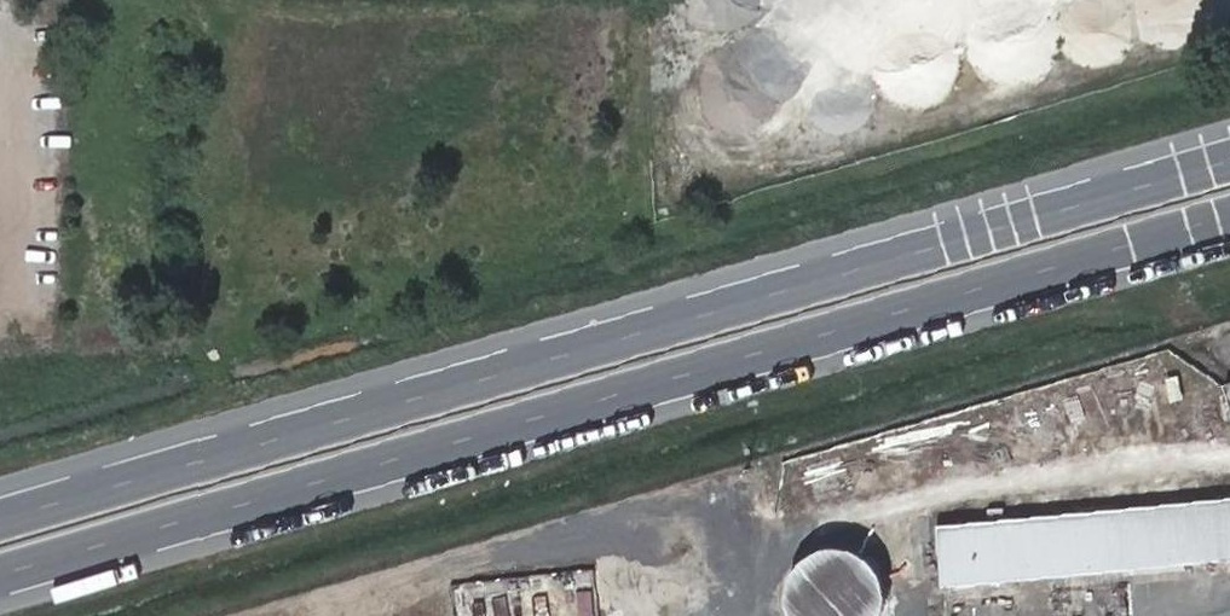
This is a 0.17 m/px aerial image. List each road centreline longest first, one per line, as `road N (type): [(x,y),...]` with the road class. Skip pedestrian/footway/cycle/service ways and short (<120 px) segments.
road 1 (secondary): [(1229,152),(0,513)]
road 2 (secondary): [(0,584),(1229,225)]

